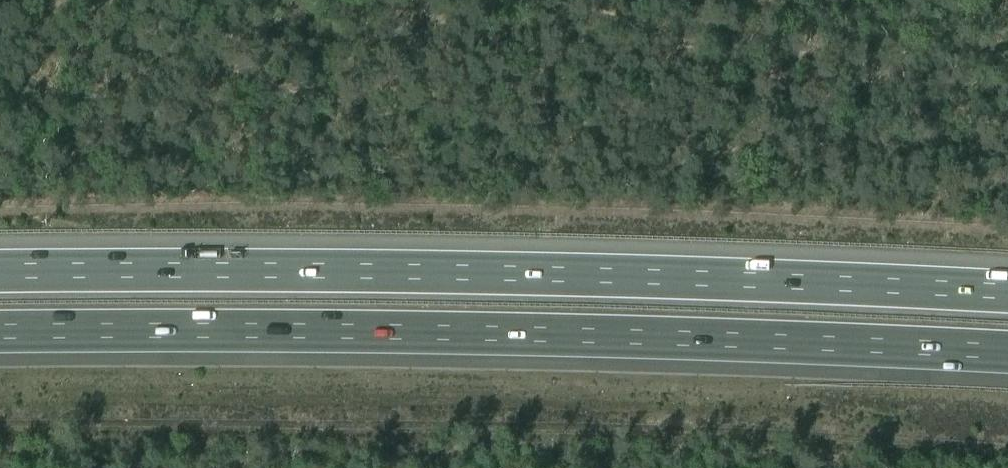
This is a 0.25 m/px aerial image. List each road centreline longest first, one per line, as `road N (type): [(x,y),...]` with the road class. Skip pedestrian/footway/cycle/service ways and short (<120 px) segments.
road 1 (motorway): [(1007,294),(412,272),(0,273)]
road 2 (motorway): [(0,332),(414,333),(1007,352)]

